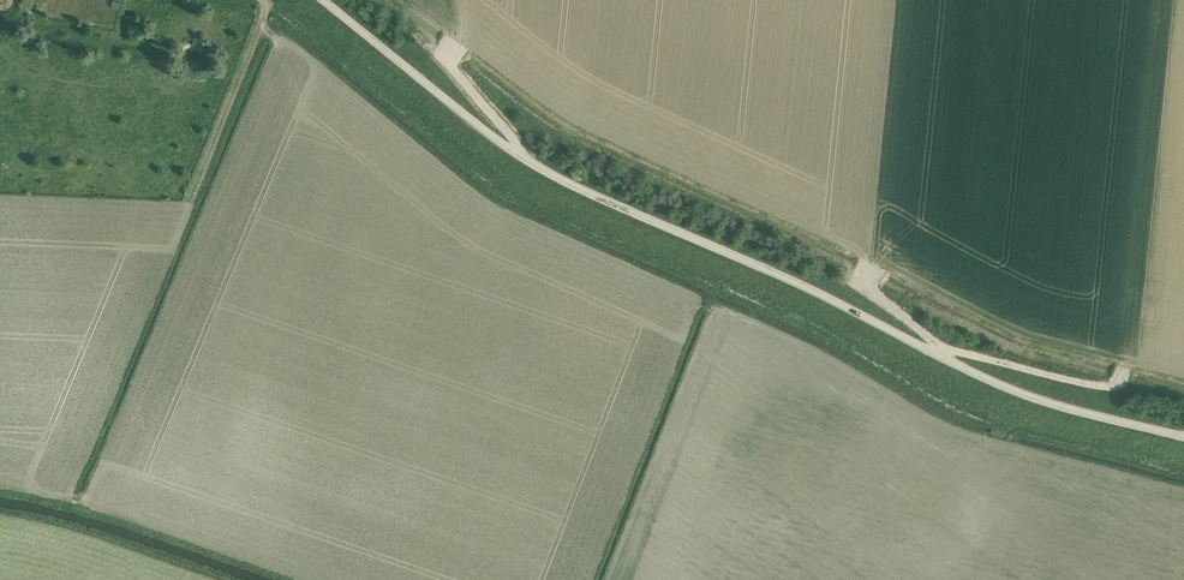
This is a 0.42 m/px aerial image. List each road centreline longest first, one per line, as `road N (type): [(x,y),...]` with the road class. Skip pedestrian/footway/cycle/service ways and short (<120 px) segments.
road 1 (unclassified): [(1183,436),(1010,390),(544,171),(324,0)]

